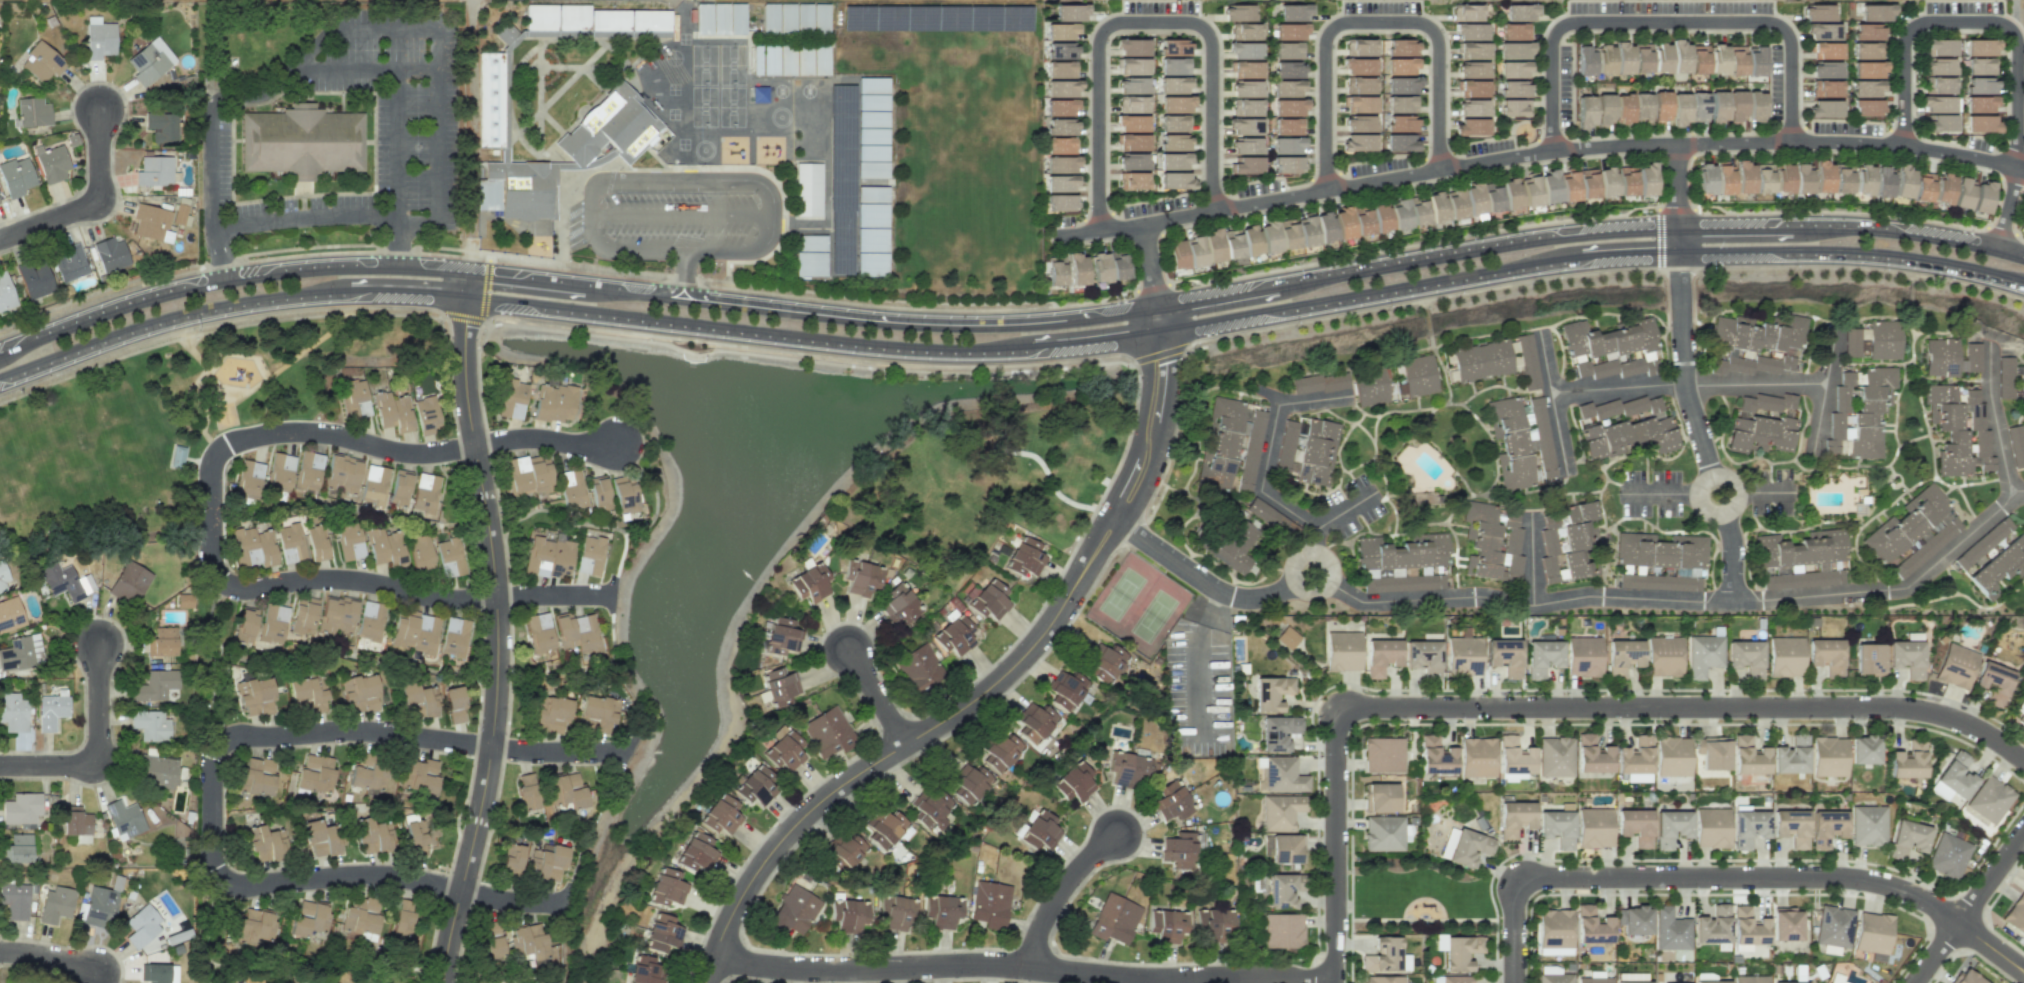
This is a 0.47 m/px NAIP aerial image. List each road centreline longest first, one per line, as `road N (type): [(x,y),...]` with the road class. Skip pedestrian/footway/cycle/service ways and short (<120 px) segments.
road 1 (tertiary): [(579,310),(964,350),(1082,345),(1618,254),(1886,254),(2023,284)]
road 2 (tertiary): [(1676,231),(1538,241),(1113,313),(970,325),(592,285)]
road 3 (residential): [(1058,234),(1613,144),(1830,140),(2023,169)]
road 4 (residential): [(1334,982),(1333,728),(1353,706),(1895,706),(1959,719),(2023,760)]
road 5 (residential): [(1158,306),(1158,364),(1141,466),(1052,624),(1021,663),(963,711),(838,788),(786,834),(739,898),(704,982)]
road 6 (residential): [(467,295),(467,405),(488,524),(496,675),(491,747),(442,982)]
road 7 (residential): [(1513,982),(1513,893),(1537,877),(1870,881),(1934,906),(2023,969)]
road 8 (residential): [(211,828),(208,777),(222,745),(240,737),(354,731),(535,752),(623,749)]
road 9 (residential): [(1097,230),(1097,45),(1115,22),(1193,22),(1208,36),(1210,210)]
road 10 (tertiary): [(470,272),(346,267),(223,280),(146,298),(0,353)]
road 11 (residential): [(211,521),(211,461),(243,436),(326,434),(408,455),(522,435),(614,441)]
road 12 (residential): [(1552,150),(1552,39),(1575,21),(1778,24),(1790,40),(1790,141)]
road 13 (residential): [(211,521),(215,573),(238,589),(345,578),(413,595),(611,597)]
road 14 (residential): [(713,955),(796,969),(1024,967),(1143,979)]
road 15 (residential): [(1731,602),(1590,595),(1532,605),(1473,596),(1363,601),(1327,581)]
road 16 (residential): [(1324,189),(1324,40),(1342,22),(1419,22),(1435,34),(1438,169)]
road 17 (residential): [(1903,146),(1907,33),(1928,21),(2001,22),(2017,49),(2016,167)]
road 18 (tertiary): [(0,379),(161,318),(331,289)]
road 19 (residential): [(2023,490),(2010,490),(1906,587),(1731,602)]
road 20 (residential): [(241,886),(380,875),(549,902)]
road 21 (residential): [(1352,395),(1277,404),(1260,490),(1315,529),(1377,490)]
road 22 (residential): [(1550,391),(1825,382)]
road 23 (residential): [(1676,231),(1684,384),(1712,475)]
road 24 (tertiary): [(2023,260),(1888,234),(1789,229)]
road 25 (residential): [(1294,581),(1265,596),(1231,597),(1114,519)]
road 26 (residential): [(0,238),(97,198),(100,110)]
road 27 (residential): [(1143,979),(1334,976)]
road 28 (residential): [(2023,830),(1912,982)]
road 29 (residential): [(1024,967),(1063,887),(1116,835)]
road 30 (residential): [(2010,490),(1989,391),(1989,340)]
road 31 (residential): [(1566,476),(1538,328)]
road 32 (tertiary): [(331,289),(467,295)]
road 33 (residential): [(1812,454),(1836,323)]
road 34 (tertiary): [(592,285),(470,272)]

